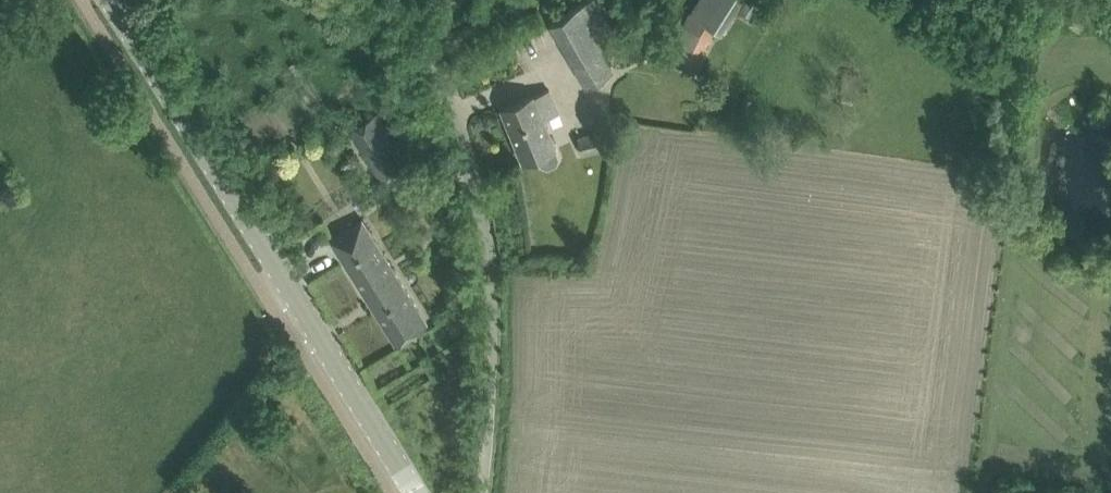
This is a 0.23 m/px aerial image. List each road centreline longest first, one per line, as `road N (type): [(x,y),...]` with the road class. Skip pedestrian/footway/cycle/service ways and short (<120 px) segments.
road 1 (tertiary): [(416,492),(109,0)]
road 2 (residential): [(482,492),(492,329),(480,214),(441,93),(381,0)]

